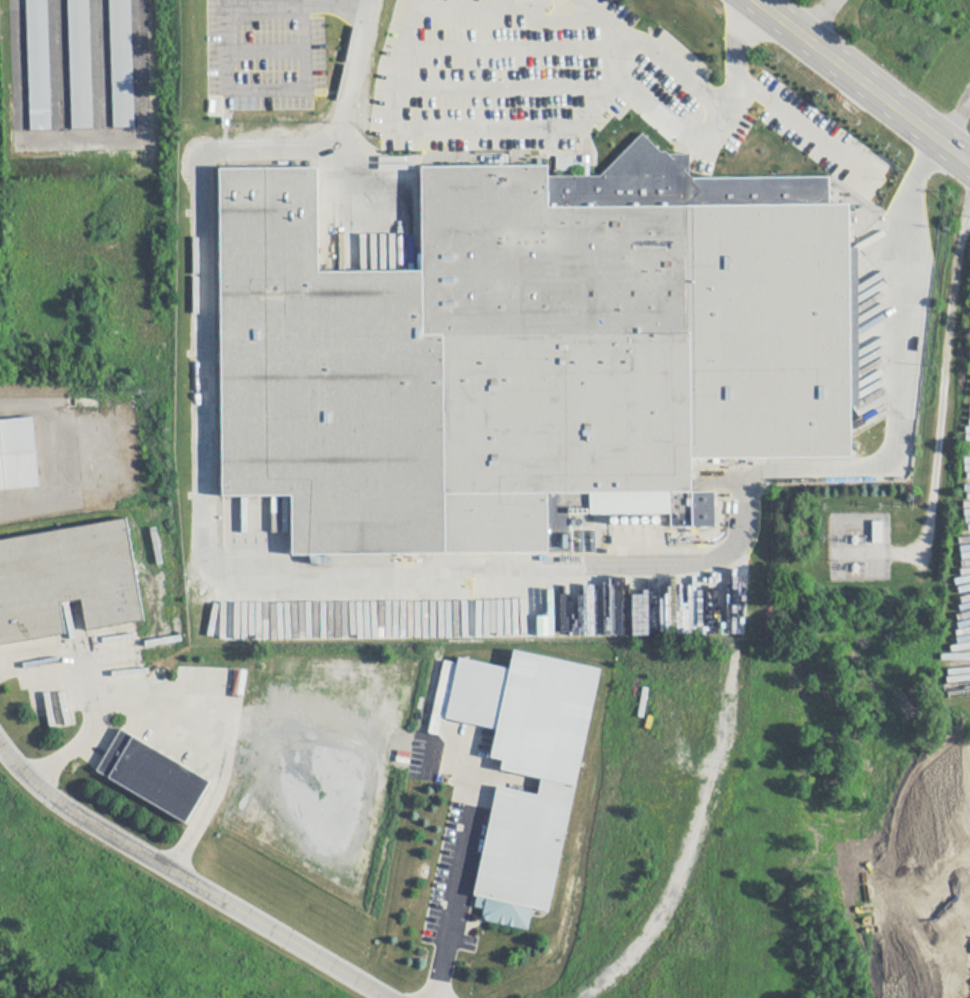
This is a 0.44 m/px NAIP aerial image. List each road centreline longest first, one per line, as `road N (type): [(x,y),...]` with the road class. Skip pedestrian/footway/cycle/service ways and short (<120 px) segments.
road 1 (residential): [(0,745),(89,822),(389,997)]
road 2 (tertiary): [(969,163),(756,0)]

